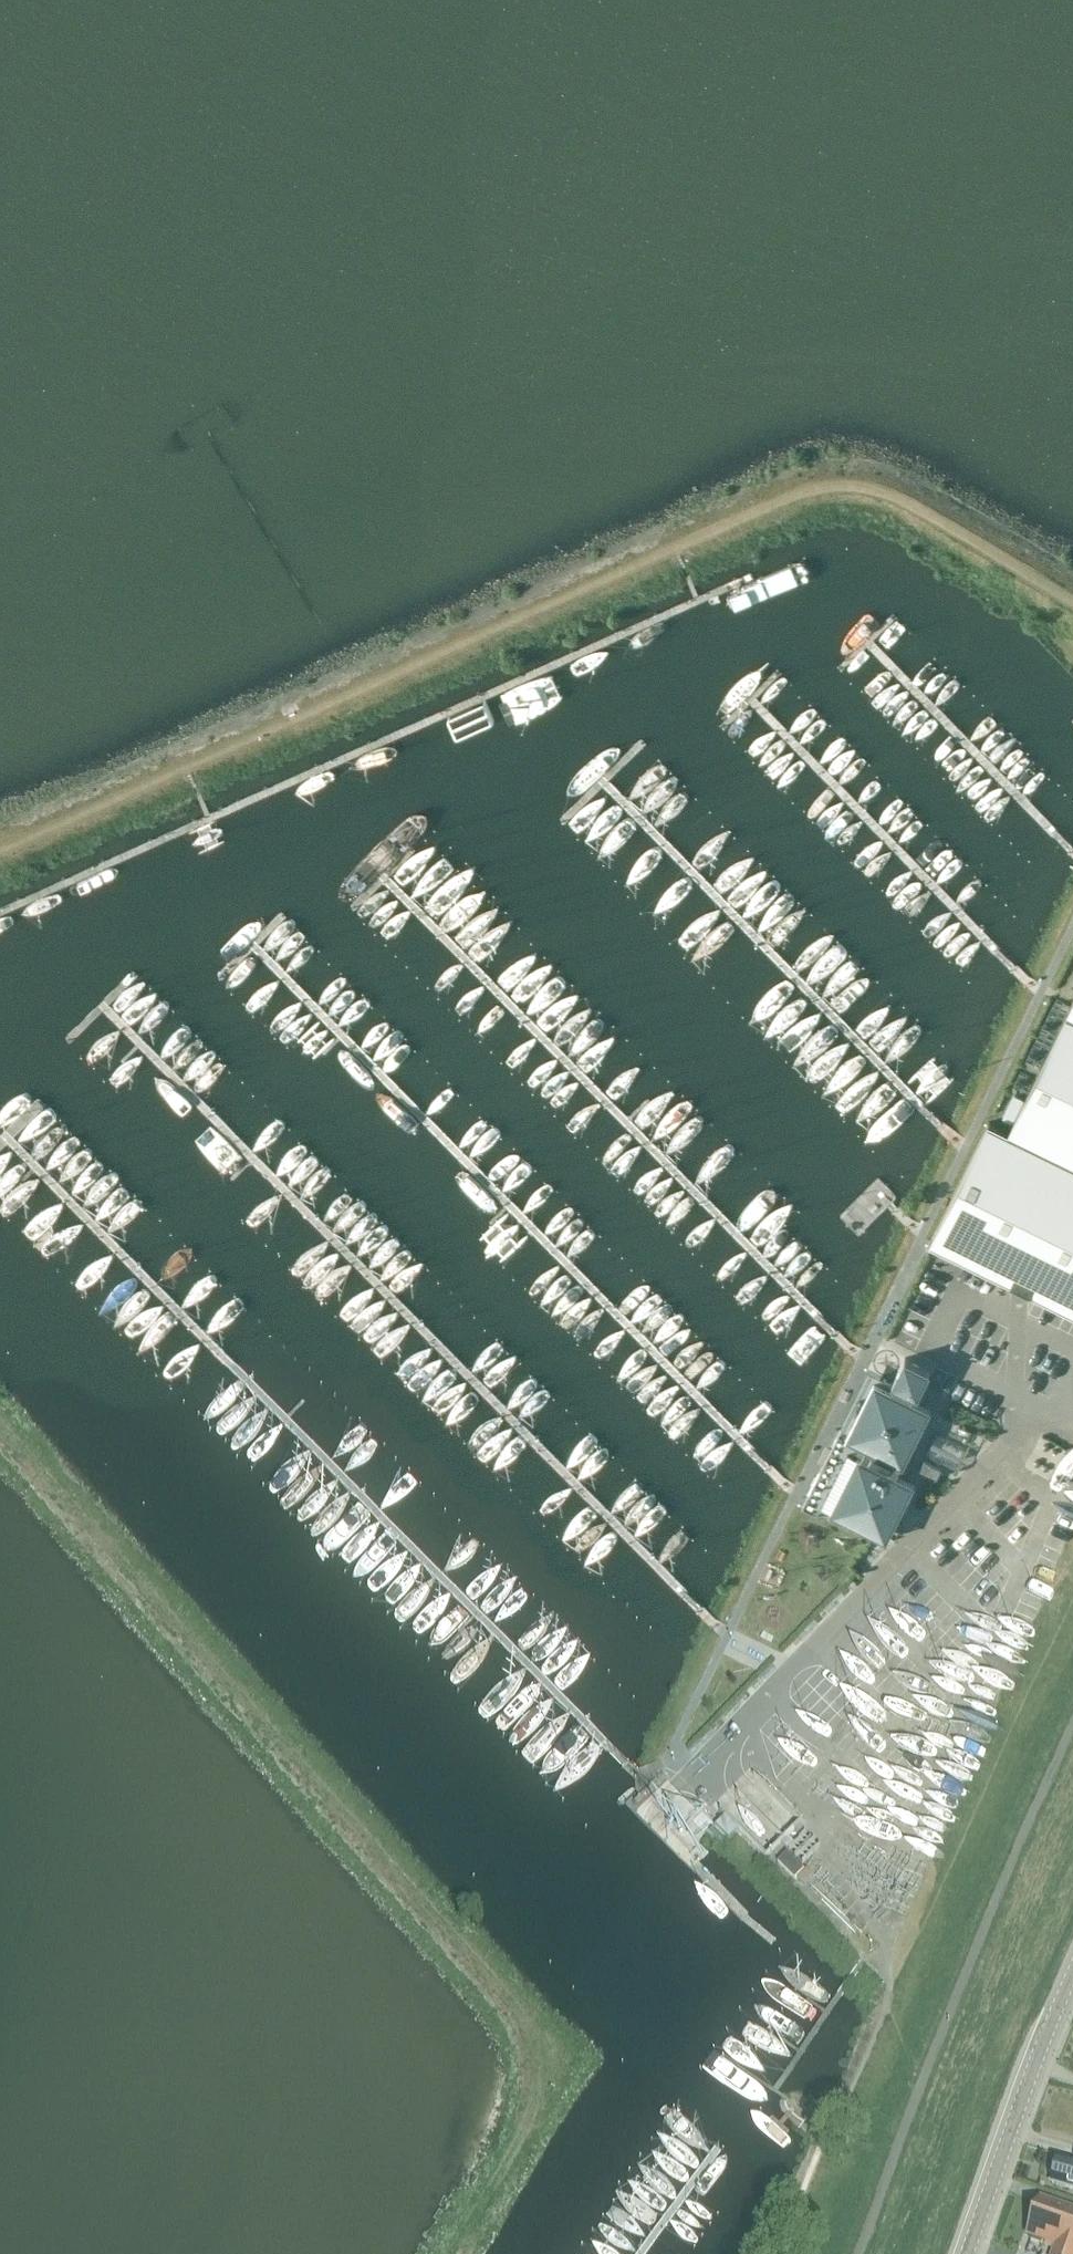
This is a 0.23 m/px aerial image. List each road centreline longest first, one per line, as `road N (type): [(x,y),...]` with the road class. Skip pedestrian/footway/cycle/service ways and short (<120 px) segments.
road 1 (tertiary): [(965,2253),(1072,1969)]

